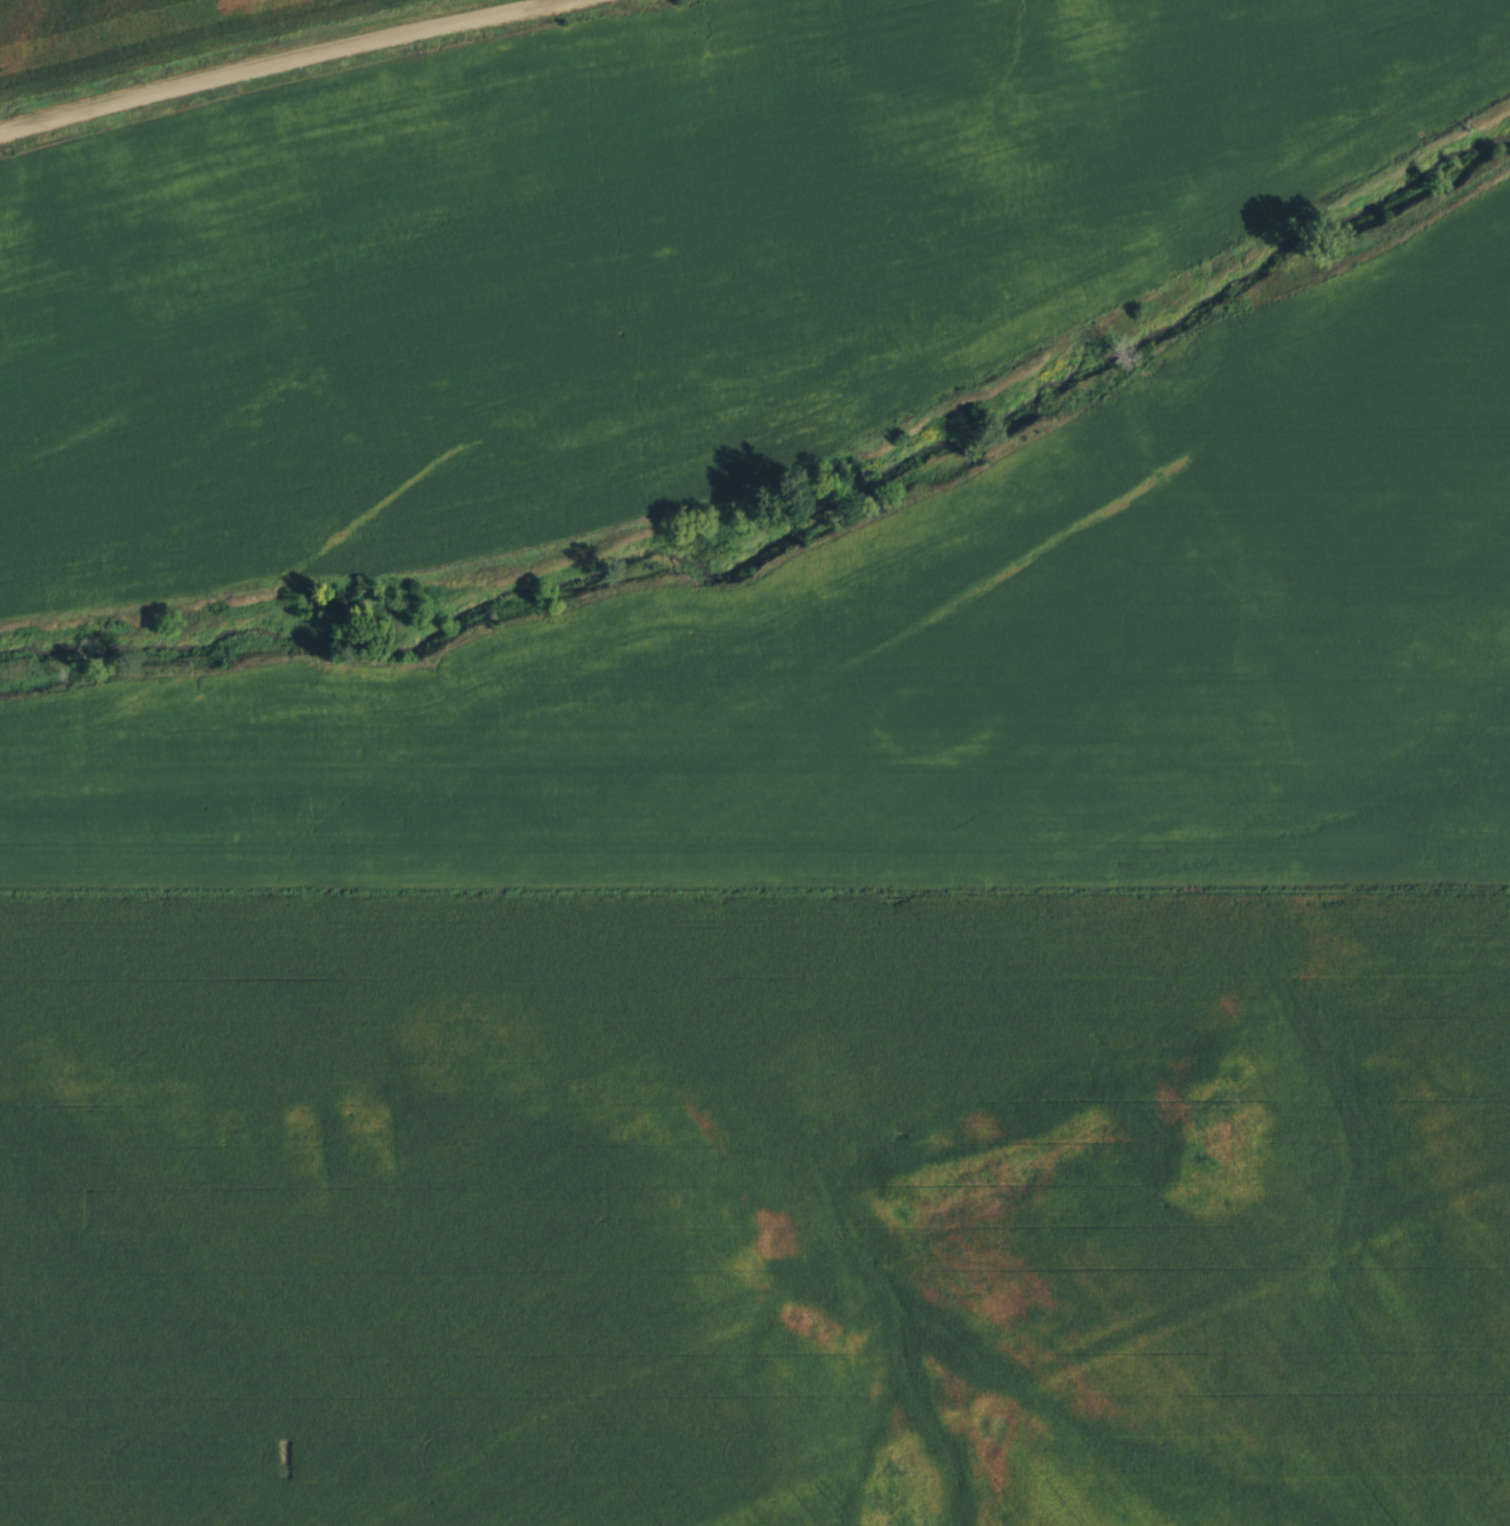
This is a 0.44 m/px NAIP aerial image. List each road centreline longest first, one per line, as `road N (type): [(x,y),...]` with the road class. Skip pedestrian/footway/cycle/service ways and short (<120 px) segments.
road 1 (residential): [(0,135),(553,0)]

